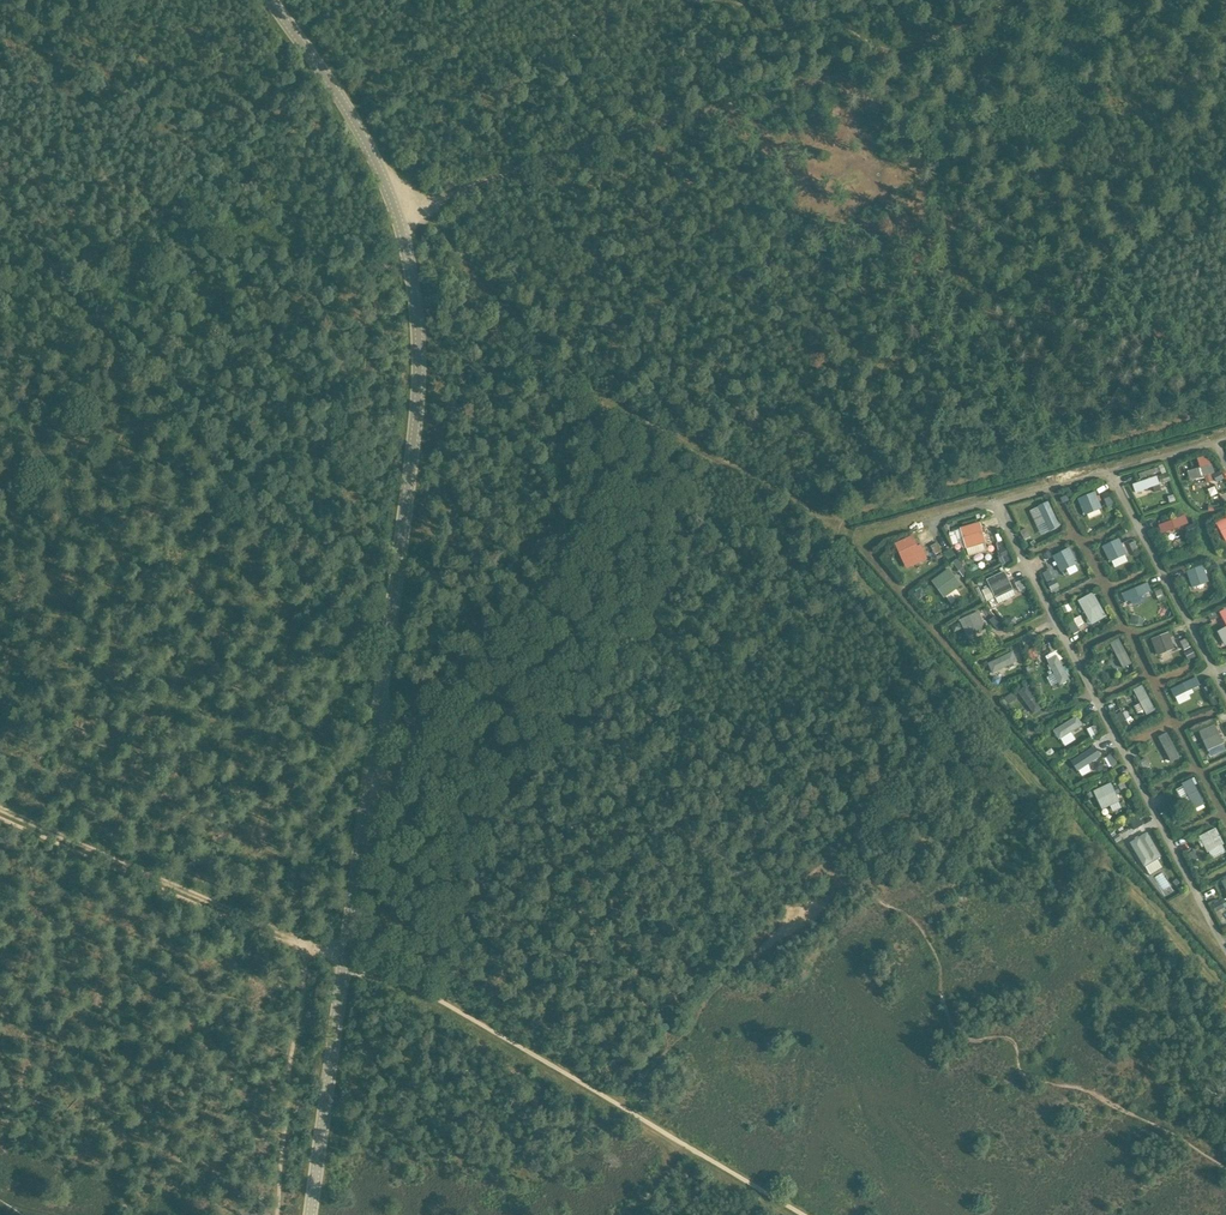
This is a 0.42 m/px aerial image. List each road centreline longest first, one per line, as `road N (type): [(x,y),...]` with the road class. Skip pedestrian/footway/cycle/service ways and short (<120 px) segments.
road 1 (tertiary): [(310,1214),(417,356),(399,188),(272,0)]
road 2 (track): [(0,194),(380,677)]
road 3 (track): [(404,216),(542,159),(847,79),(968,31)]
road 4 (track): [(425,208),(583,381),(786,491),(828,523)]
road 5 (track): [(787,1214),(550,1073),(343,963)]
road 6 (track): [(1225,994),(959,690)]
road 7 (track): [(343,963),(0,809)]
road 8 (track): [(1142,436),(828,523)]
road 9 (track): [(363,811),(562,559)]
road 10 (track): [(828,523),(836,546),(959,690)]

